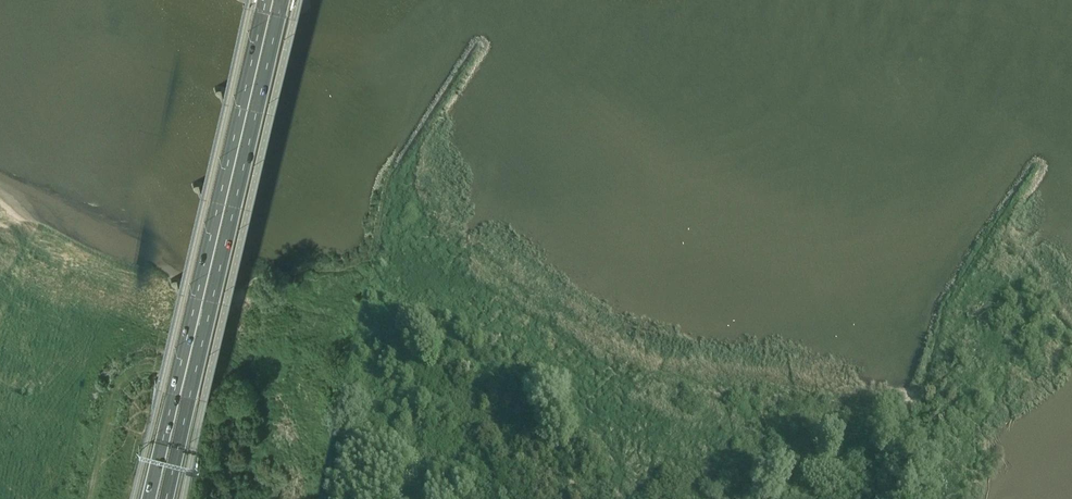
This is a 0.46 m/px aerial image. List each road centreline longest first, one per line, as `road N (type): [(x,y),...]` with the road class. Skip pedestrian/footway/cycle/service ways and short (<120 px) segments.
road 1 (motorway): [(261,0),(146,498)]
road 2 (motorway): [(163,498),(277,0)]
road 3 (track): [(29,367),(17,435),(18,498)]

